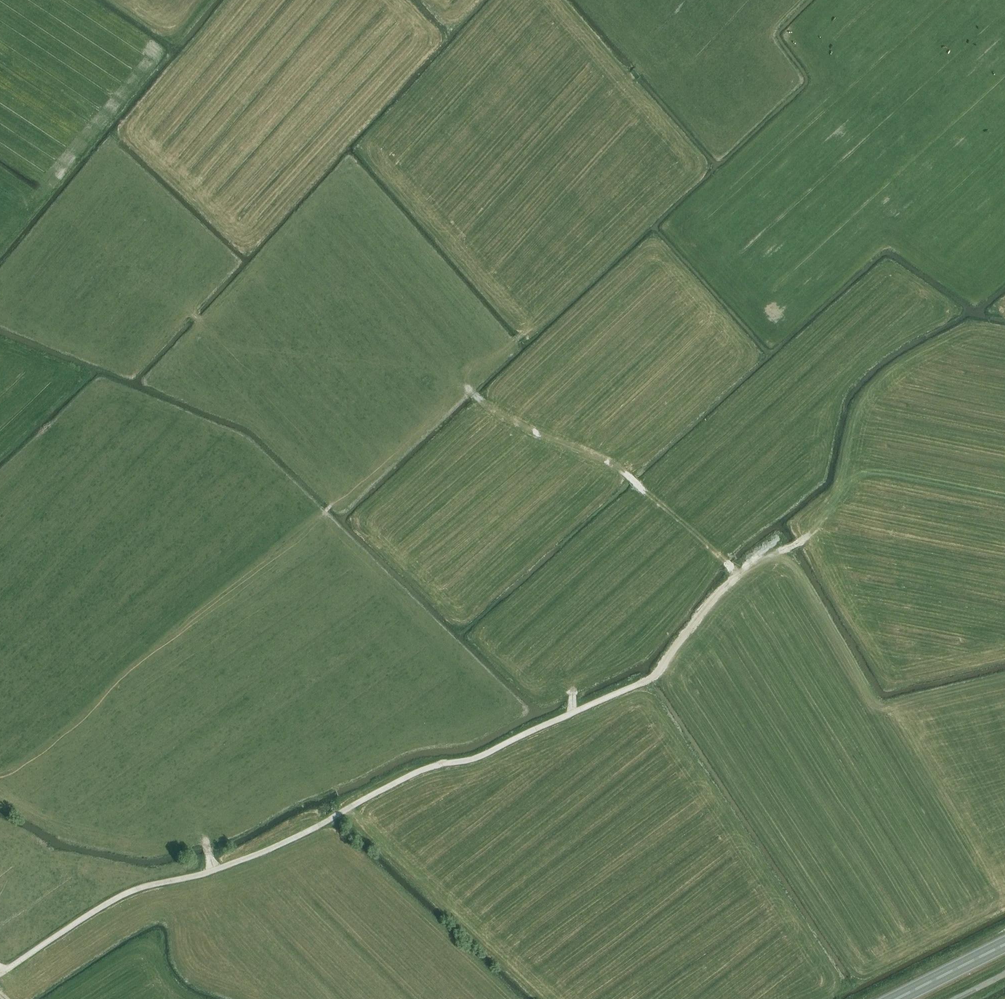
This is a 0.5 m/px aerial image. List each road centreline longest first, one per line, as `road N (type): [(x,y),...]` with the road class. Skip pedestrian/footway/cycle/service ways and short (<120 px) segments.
road 1 (trunk): [(896,998),(1004,944)]

